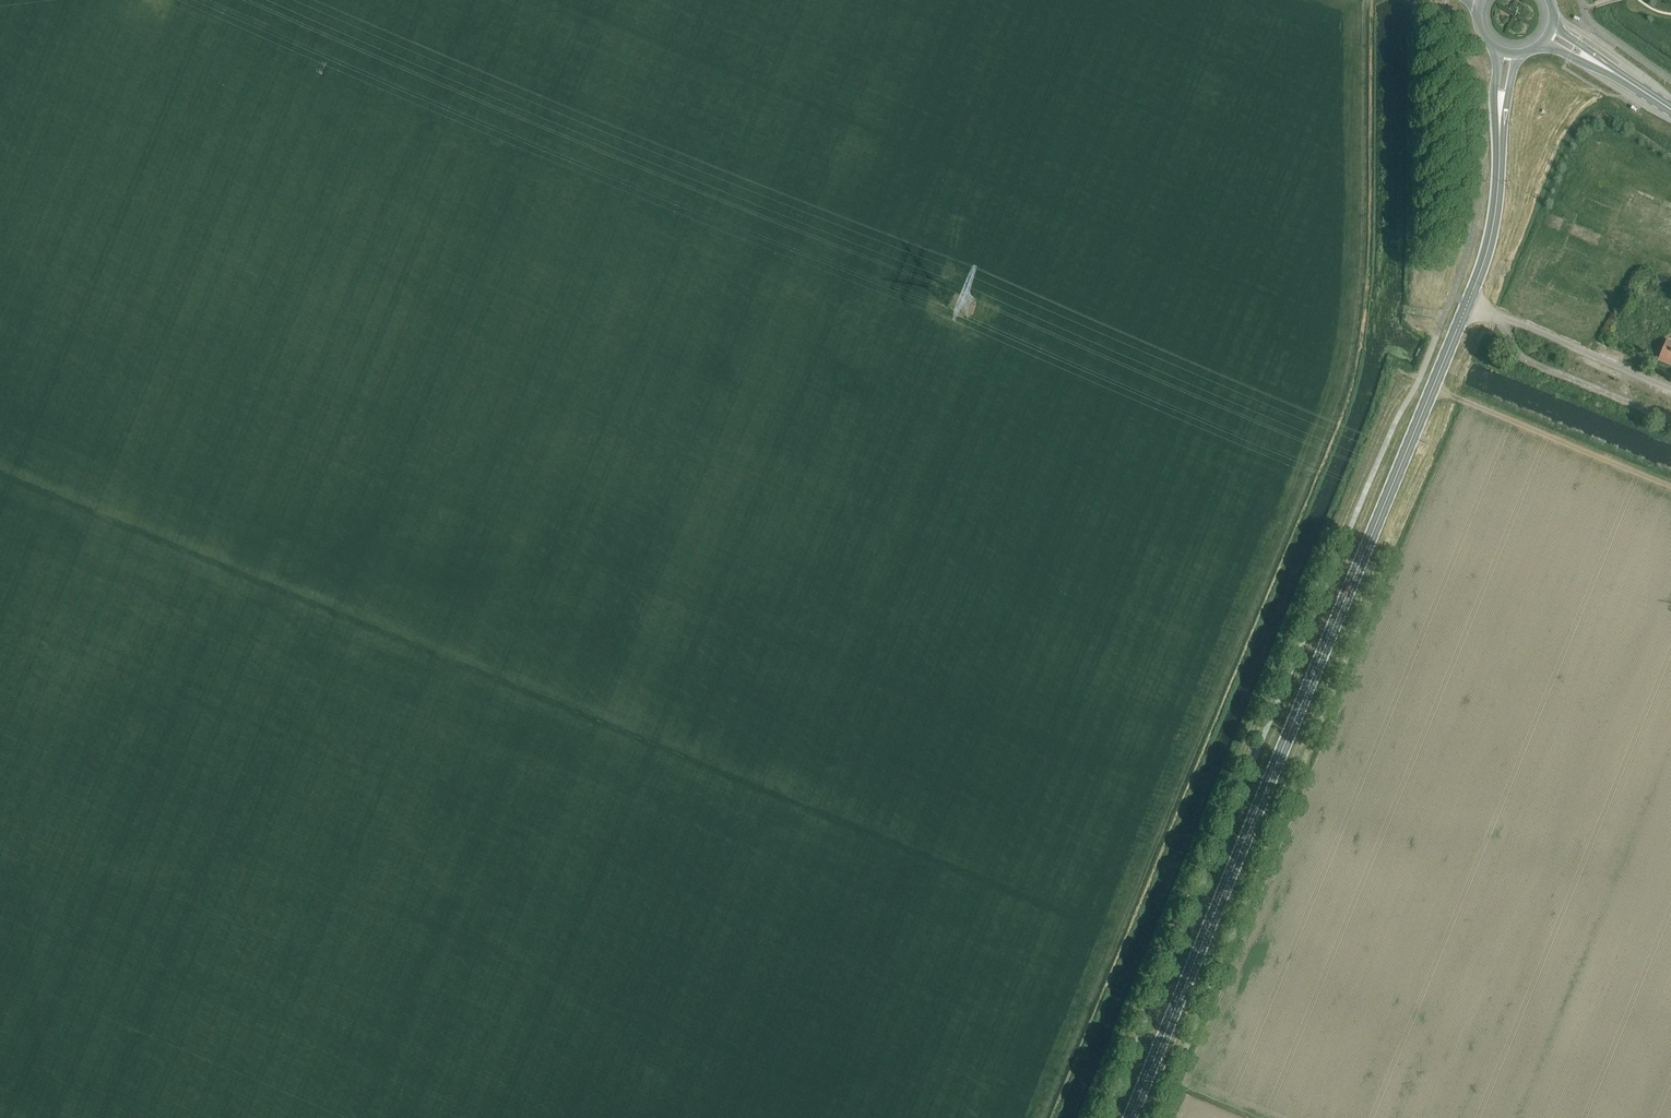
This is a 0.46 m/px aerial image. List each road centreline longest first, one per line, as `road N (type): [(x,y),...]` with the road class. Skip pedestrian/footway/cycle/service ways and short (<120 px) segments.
road 1 (tertiary): [(1130,1117),(1490,246),(1500,111)]
road 2 (track): [(793,798),(0,466)]

